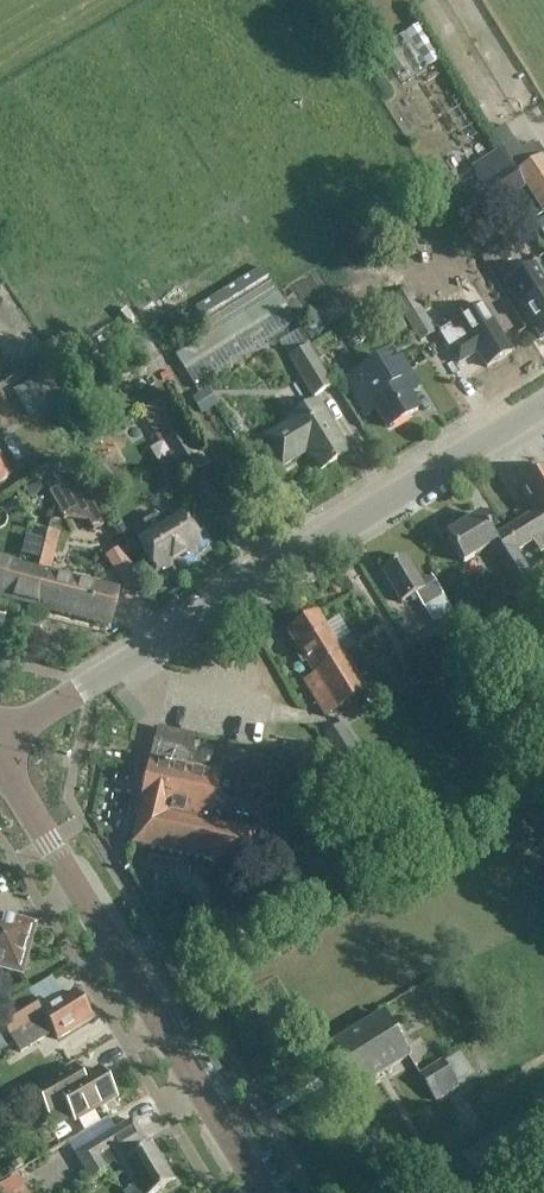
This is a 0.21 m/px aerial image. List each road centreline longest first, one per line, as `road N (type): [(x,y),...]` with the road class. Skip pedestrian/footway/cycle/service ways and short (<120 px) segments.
road 1 (tertiary): [(0,740),(543,405)]
road 2 (secondary): [(262,1192),(0,763)]

